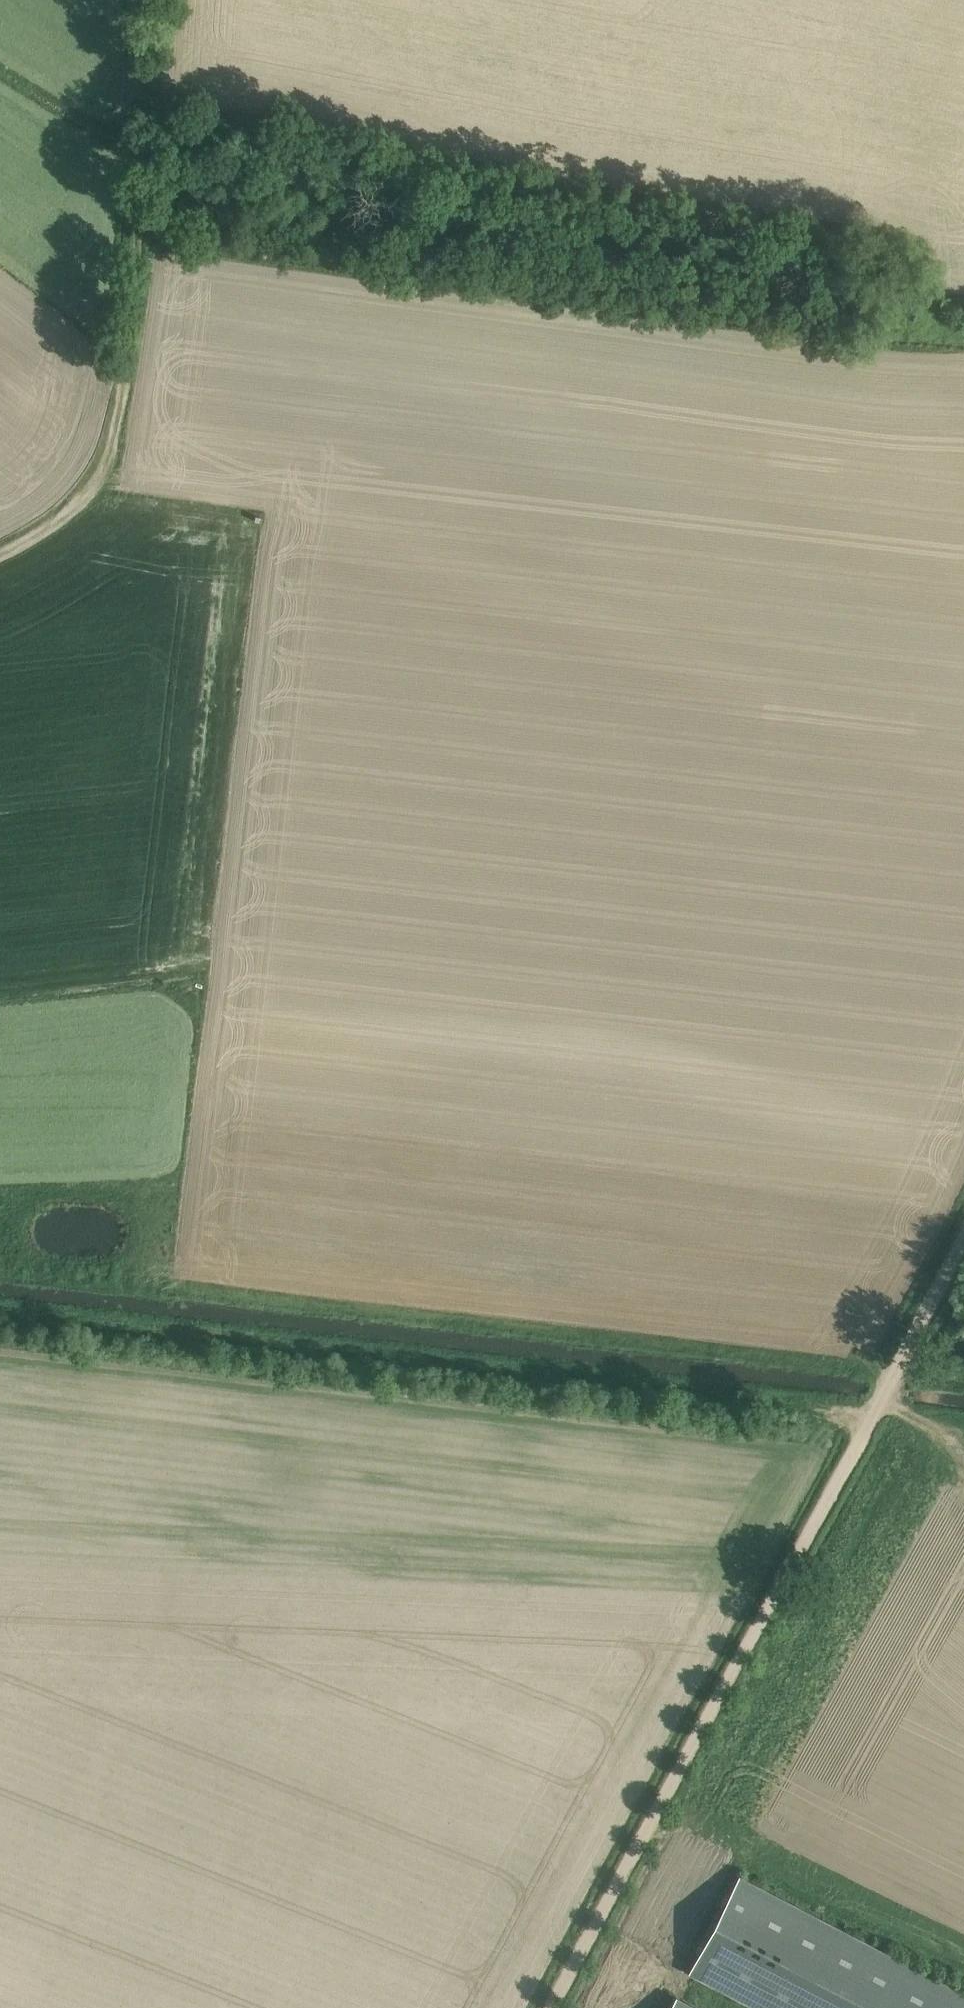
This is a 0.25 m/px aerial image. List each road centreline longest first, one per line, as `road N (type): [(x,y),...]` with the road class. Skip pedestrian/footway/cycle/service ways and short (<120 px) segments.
road 1 (track): [(869,1420),(787,1399),(0,1309)]
road 2 (track): [(963,1231),(568,2007)]

